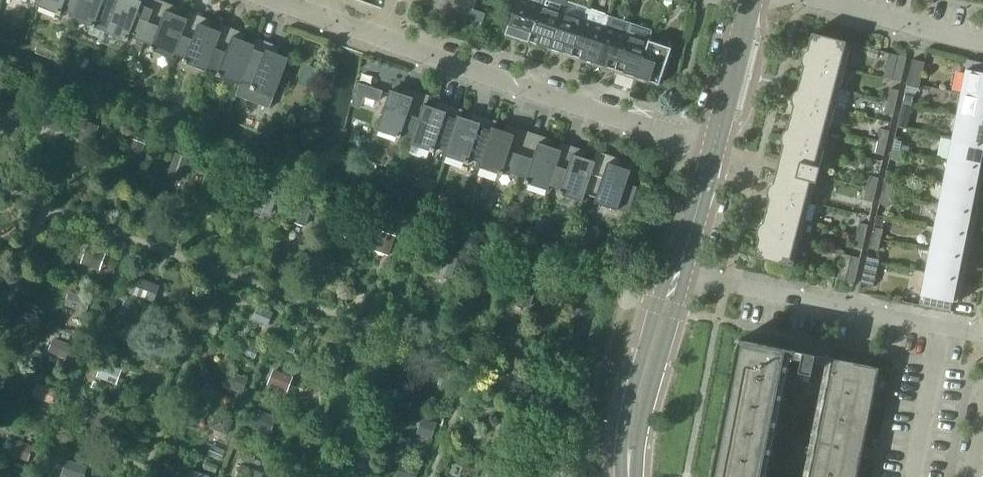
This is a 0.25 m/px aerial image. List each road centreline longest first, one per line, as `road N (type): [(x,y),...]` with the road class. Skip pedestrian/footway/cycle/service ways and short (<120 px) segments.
road 1 (residential): [(713,151),(381,39)]
road 2 (residential): [(982,339),(677,274)]
road 3 (tertiary): [(628,476),(634,418),(677,274)]
road 4 (residential): [(982,43),(818,0)]
road 5 (tertiary): [(713,151),(751,0)]
road 6 (tertiary): [(677,274),(713,151)]

